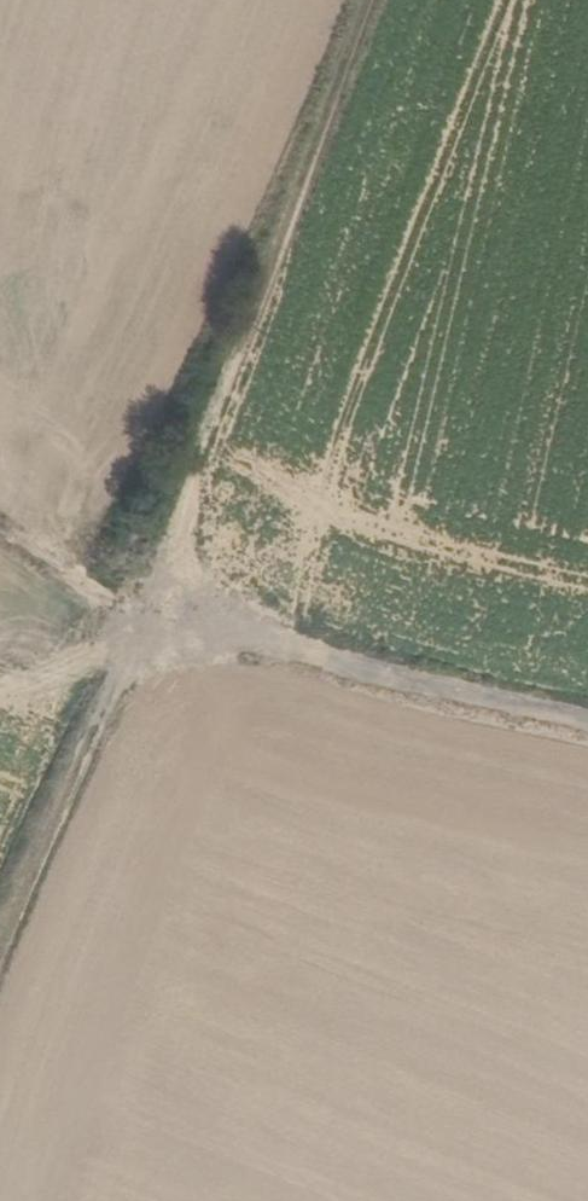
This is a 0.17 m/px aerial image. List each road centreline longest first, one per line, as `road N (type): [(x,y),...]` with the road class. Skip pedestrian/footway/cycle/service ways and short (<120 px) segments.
road 1 (track): [(375,0),(172,530),(145,621),(40,848),(0,963)]
road 2 (track): [(0,530),(145,621),(587,723)]

